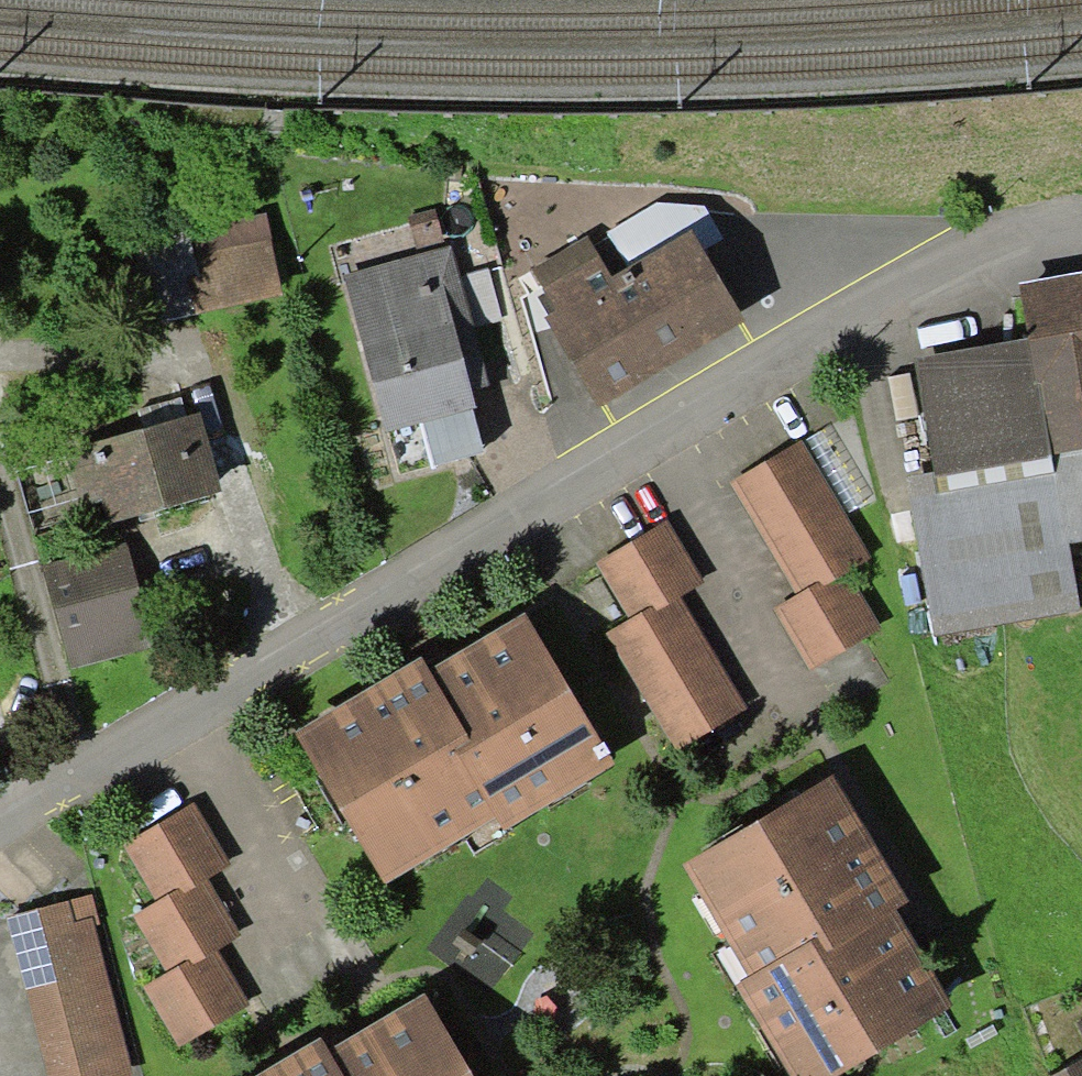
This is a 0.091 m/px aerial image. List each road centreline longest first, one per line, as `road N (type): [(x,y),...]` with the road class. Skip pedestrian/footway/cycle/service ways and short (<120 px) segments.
road 1 (residential): [(1081,222),(944,259),(0,825)]

